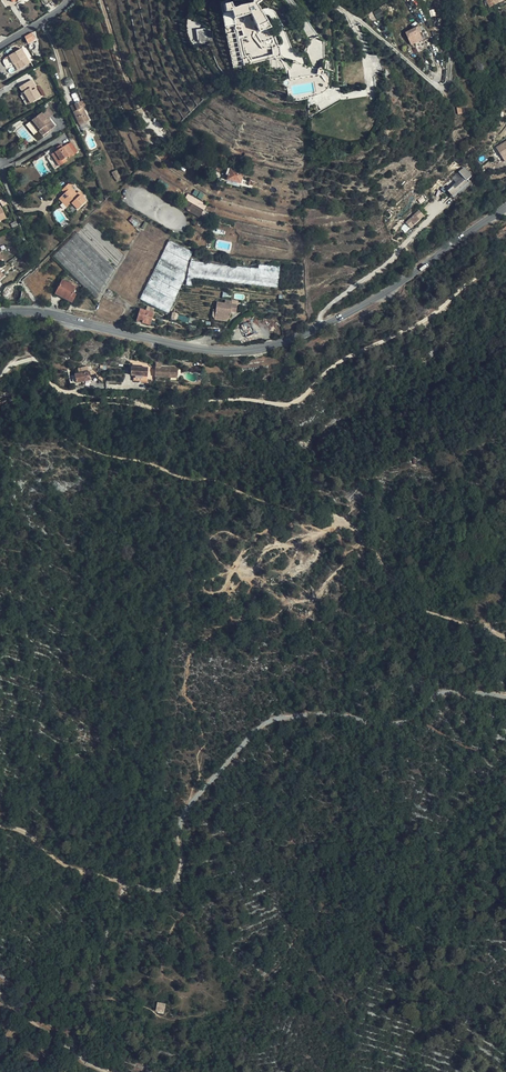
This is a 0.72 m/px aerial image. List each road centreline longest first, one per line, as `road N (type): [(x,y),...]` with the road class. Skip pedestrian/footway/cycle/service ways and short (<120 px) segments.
road 1 (track): [(505,698),(439,693),(411,717),(385,725),(323,713),(272,719),(187,810),(179,879),(168,888),(87,873),(0,824)]
road 2 (track): [(117,400),(79,403),(59,430),(102,454),(329,512),(355,528),(418,607),(505,641)]
road 3 (track): [(0,375),(36,359),(65,393),(151,406),(241,399),(284,405),(327,371),(431,316),(468,281),(505,266)]
road 4 (unclassified): [(0,313),(38,312),(204,349),(277,344),(378,296),(505,208)]
road 5 (track): [(101,0),(140,110),(165,142),(222,180)]
road 6 (track): [(126,883),(72,1052)]
road 7 (residential): [(335,0),(435,85),(446,85)]
road 8 (track): [(0,991),(103,1071)]

